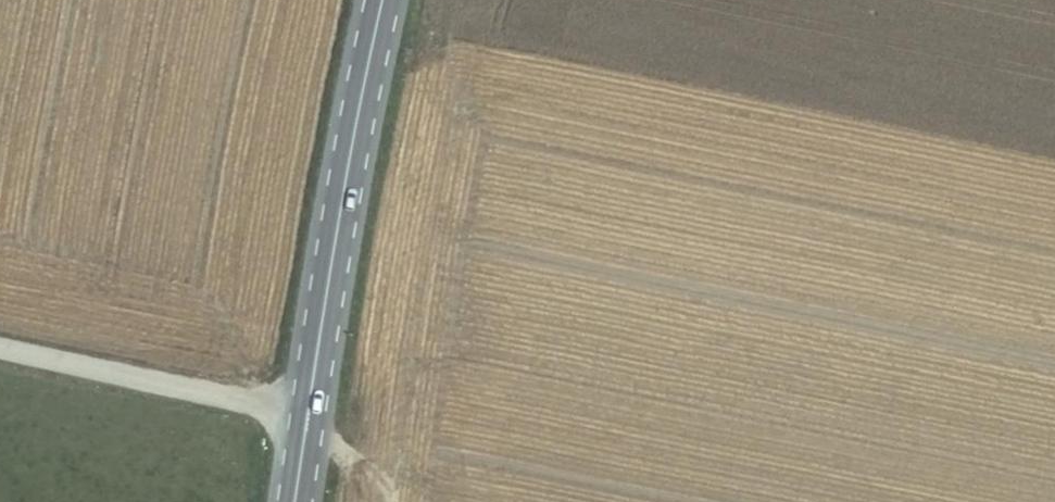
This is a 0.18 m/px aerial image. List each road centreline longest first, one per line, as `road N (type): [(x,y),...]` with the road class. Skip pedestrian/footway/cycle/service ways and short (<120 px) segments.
road 1 (primary): [(293,501),(382,0)]

